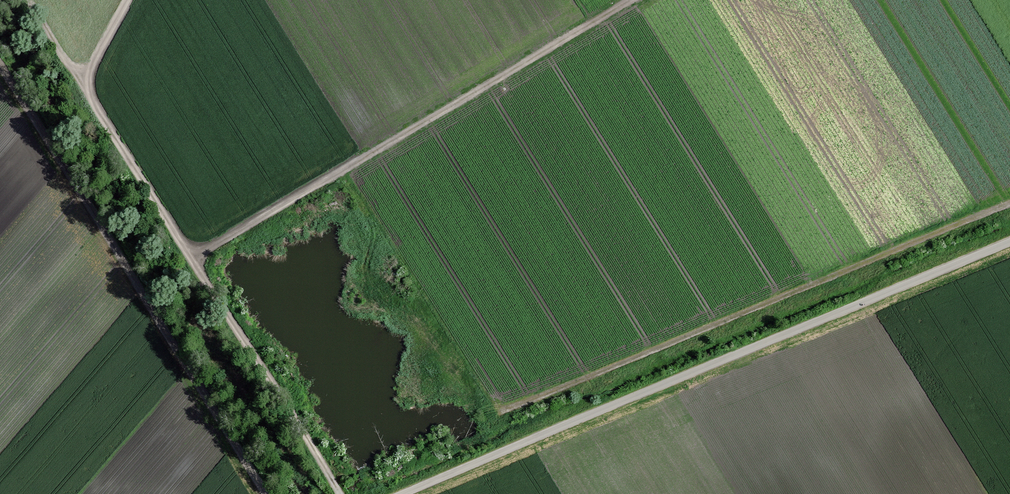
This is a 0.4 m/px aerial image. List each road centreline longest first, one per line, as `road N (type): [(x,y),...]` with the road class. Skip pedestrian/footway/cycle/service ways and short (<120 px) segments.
road 1 (unclassified): [(406,493),(1009,245)]
road 2 (track): [(1009,202),(506,409)]
road 3 (track): [(194,259),(637,0)]
road 4 (track): [(0,69),(269,493)]
road 5 (track): [(29,0),(194,259)]
road 6 (track): [(194,259),(341,493)]

